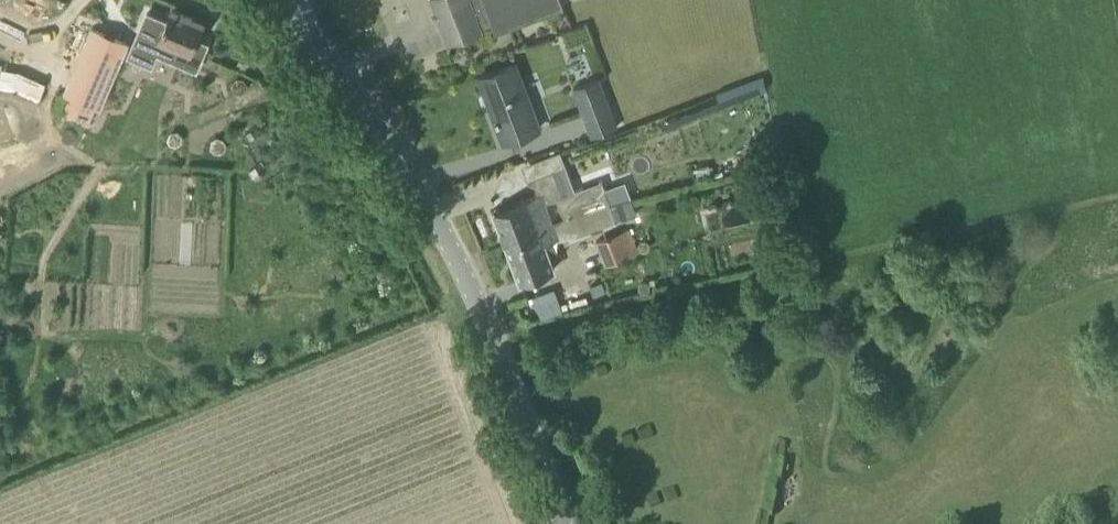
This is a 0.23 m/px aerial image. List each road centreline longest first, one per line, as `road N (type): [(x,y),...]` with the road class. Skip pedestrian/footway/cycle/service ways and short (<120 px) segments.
road 1 (unclassified): [(561,523),(456,237),(354,81),(278,0)]

